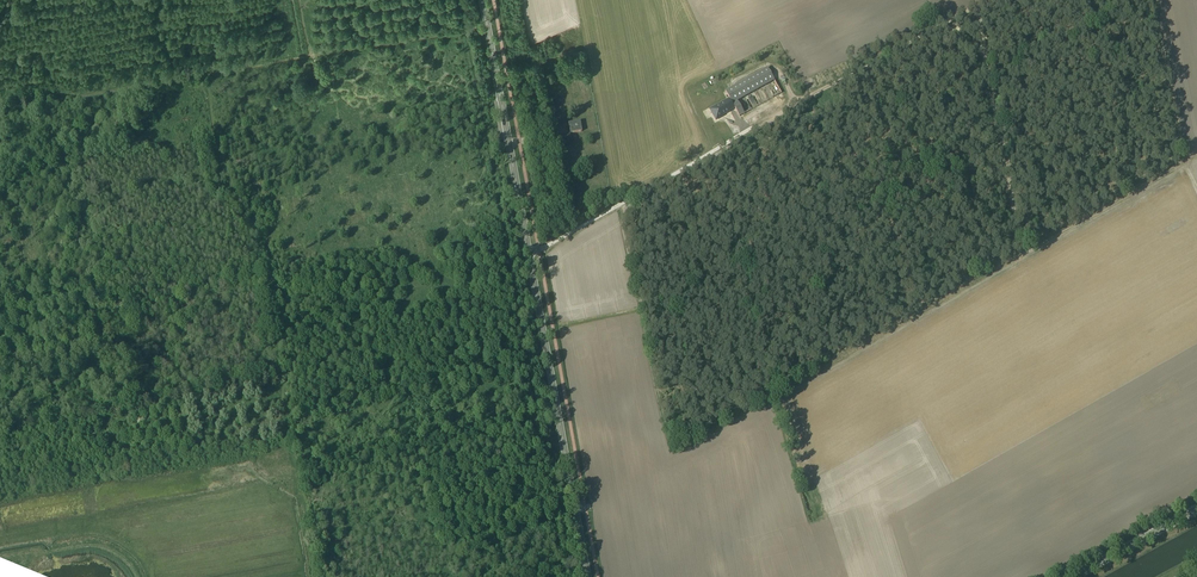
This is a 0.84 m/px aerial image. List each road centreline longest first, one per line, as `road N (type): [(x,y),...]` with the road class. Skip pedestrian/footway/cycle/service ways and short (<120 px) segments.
road 1 (track): [(203,75),(468,29),(538,424)]
road 2 (primary): [(587,576),(483,0)]
road 3 (track): [(0,111),(203,75)]
road 4 (track): [(413,447),(538,424),(542,447),(564,446)]
road 5 (secondary): [(1073,576),(1196,509)]
road 6 (track): [(542,447),(566,576)]
road 7 (track): [(295,467),(413,447)]

